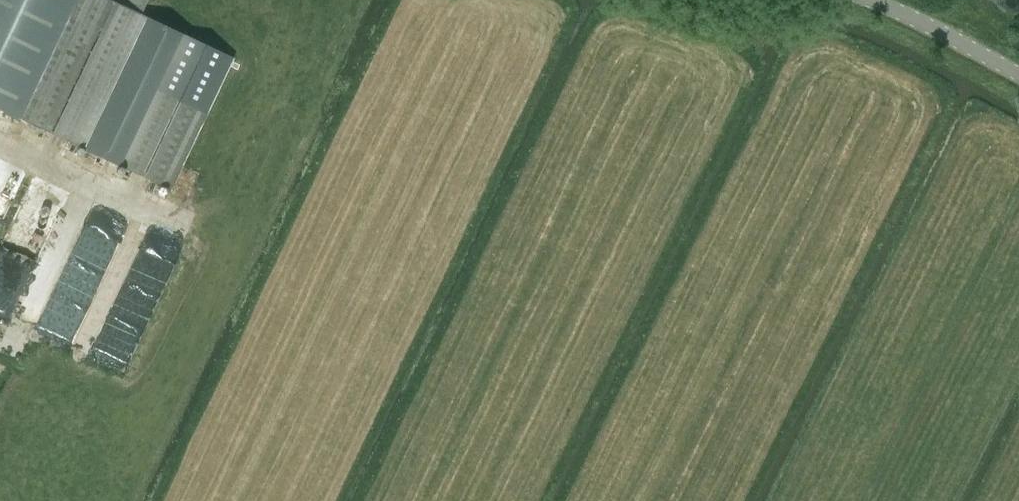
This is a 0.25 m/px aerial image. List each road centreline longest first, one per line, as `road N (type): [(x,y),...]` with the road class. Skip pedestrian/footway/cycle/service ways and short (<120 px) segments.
road 1 (track): [(0,181),(70,214),(165,0)]
road 2 (unclassified): [(1018,77),(864,0)]

